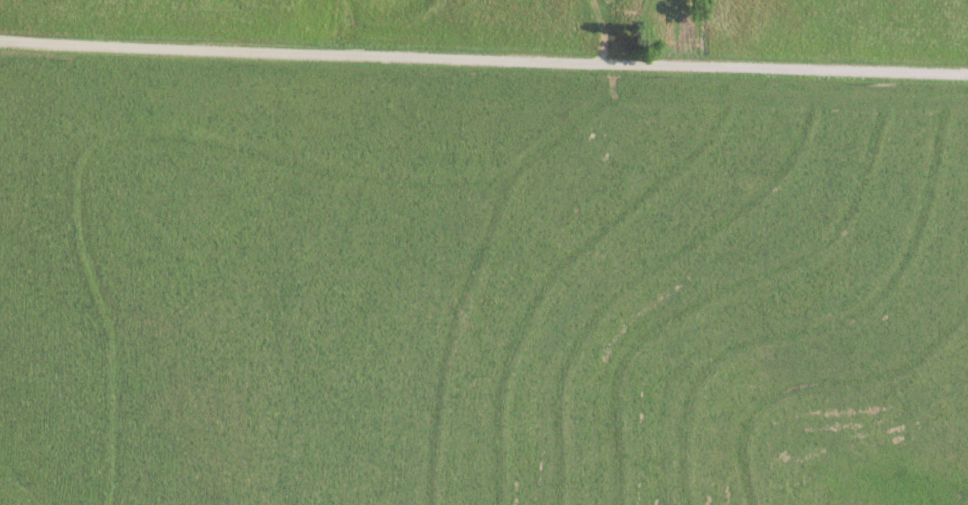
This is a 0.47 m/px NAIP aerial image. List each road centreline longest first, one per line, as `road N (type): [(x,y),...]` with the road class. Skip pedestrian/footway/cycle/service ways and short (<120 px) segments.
road 1 (residential): [(967,71),(409,63),(0,44)]

